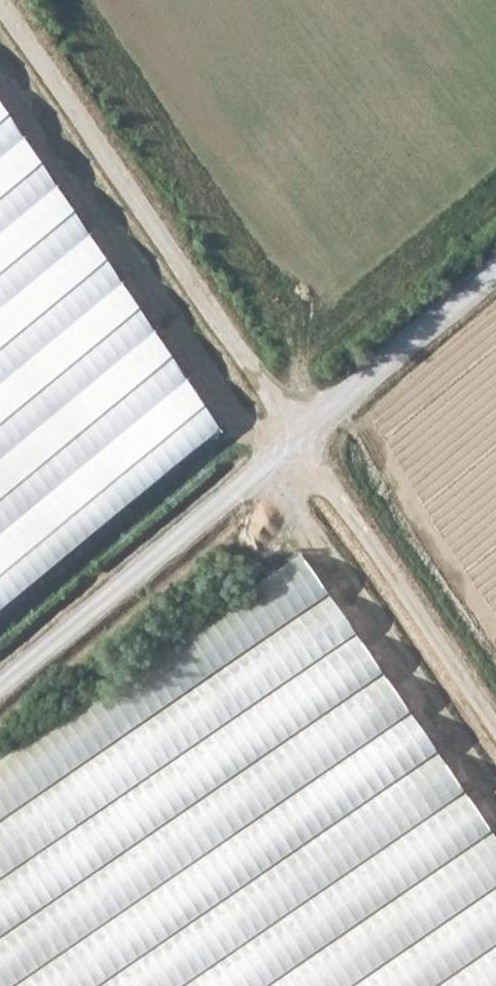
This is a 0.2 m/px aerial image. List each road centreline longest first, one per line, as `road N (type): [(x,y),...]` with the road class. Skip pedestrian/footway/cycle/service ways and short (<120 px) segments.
road 1 (track): [(495,730),(305,434),(2,0)]
road 2 (track): [(495,276),(0,690)]

